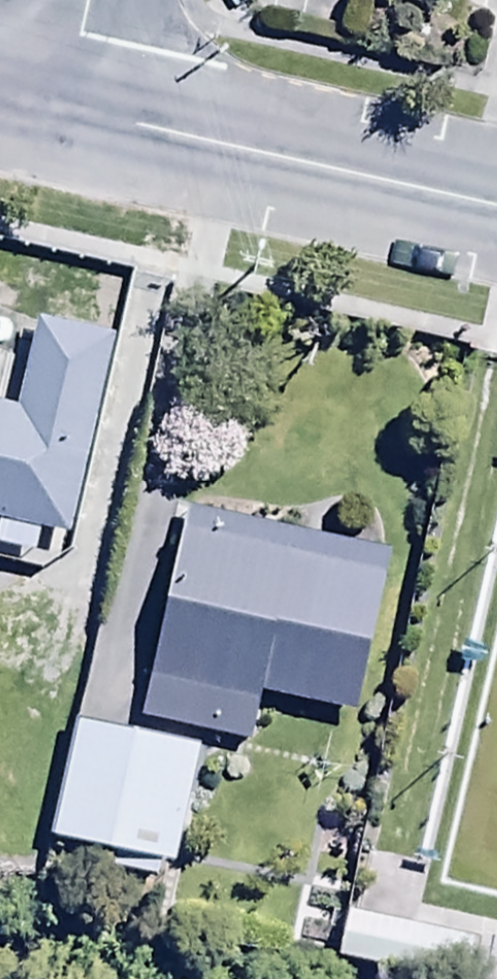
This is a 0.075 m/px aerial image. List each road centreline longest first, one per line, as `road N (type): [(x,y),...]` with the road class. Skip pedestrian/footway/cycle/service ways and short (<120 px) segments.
road 1 (tertiary): [(80,112),(496,208)]

